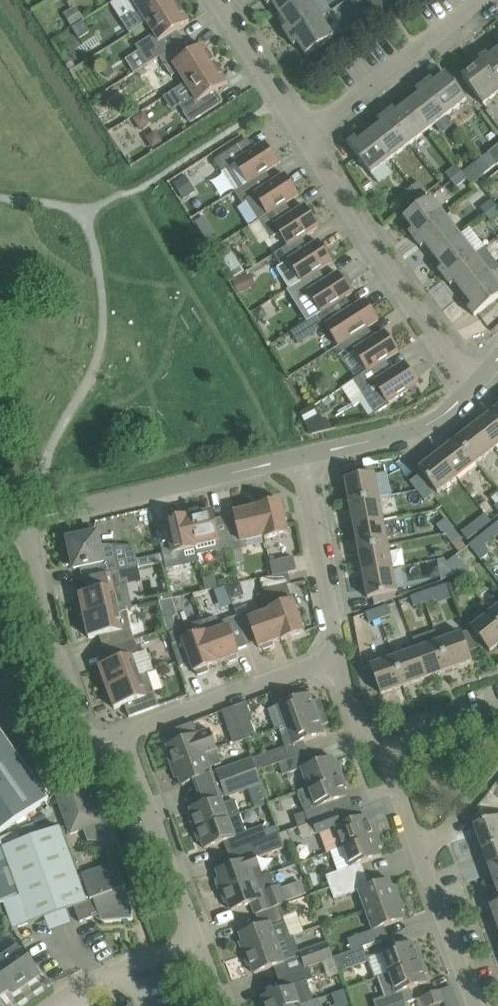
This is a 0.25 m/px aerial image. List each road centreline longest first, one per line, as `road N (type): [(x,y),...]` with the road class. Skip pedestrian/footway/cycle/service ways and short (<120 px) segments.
road 1 (residential): [(475,385),(401,291),(303,135)]
road 2 (residential): [(23,521),(300,458)]
road 3 (residential): [(119,736),(84,730),(47,626),(23,521)]
road 4 (residential): [(119,736),(334,657)]
road 5 (residential): [(303,135),(479,0)]
road 6 (residential): [(196,942),(119,736)]
road 7 (residential): [(334,657),(300,458)]
road 8 (residential): [(300,458),(419,429),(475,385)]
road 9 (unclassified): [(49,1005),(81,983),(196,942)]
road 10 (residential): [(303,135),(217,0)]
road 11 (residential): [(480,1005),(432,857)]

